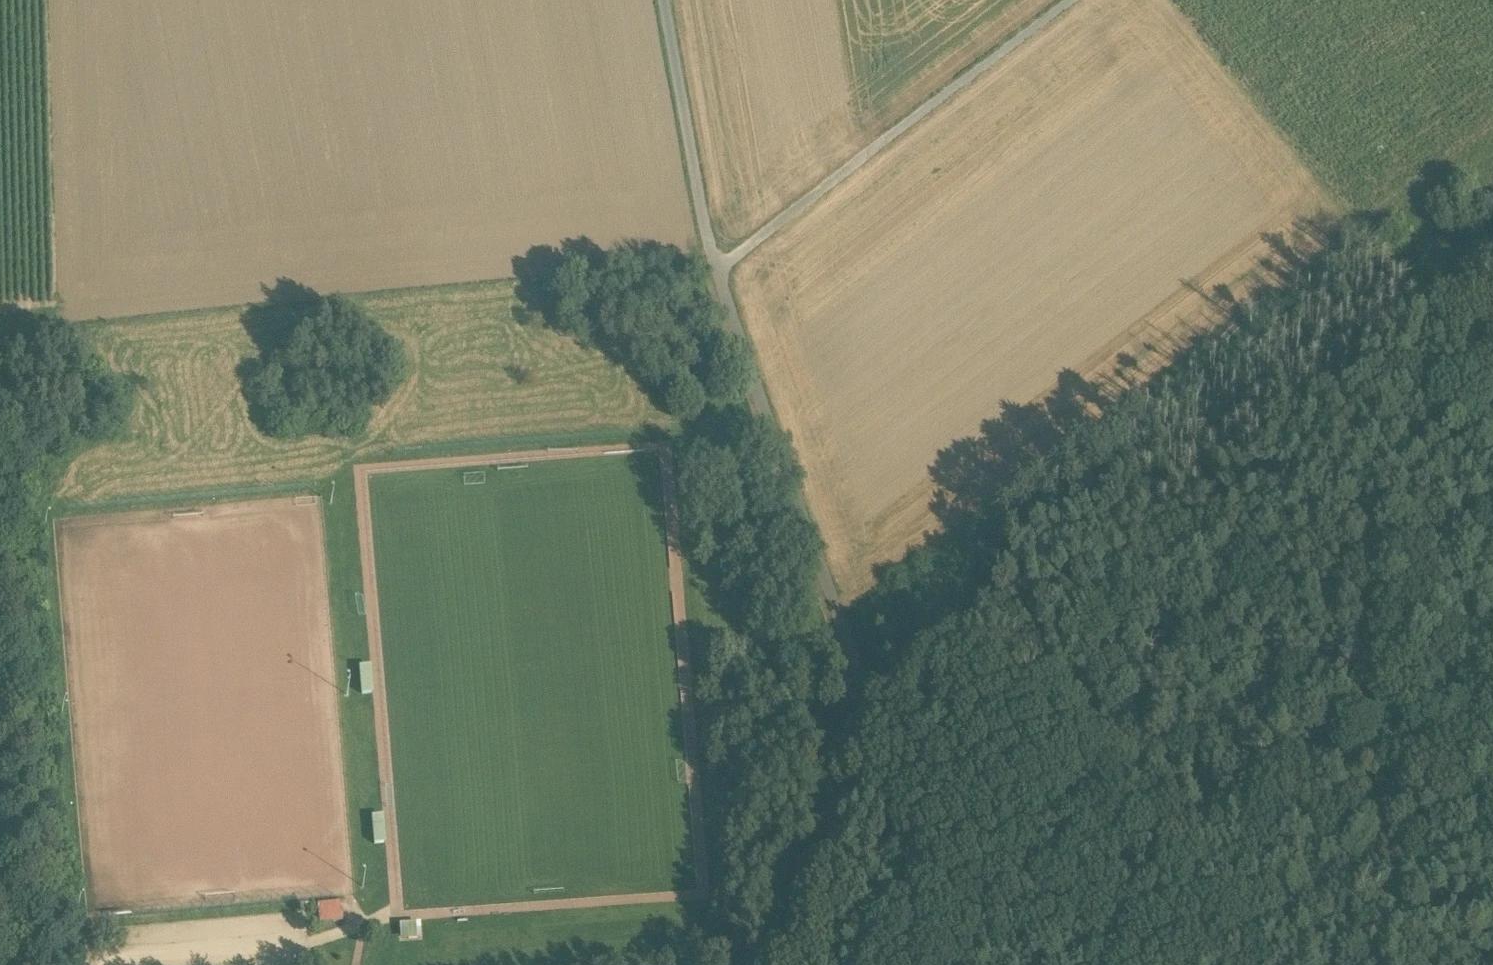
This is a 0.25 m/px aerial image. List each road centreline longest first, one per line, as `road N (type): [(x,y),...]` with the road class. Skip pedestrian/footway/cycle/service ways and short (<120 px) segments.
road 1 (track): [(790,964),(837,860),(871,715),(710,250),(663,0)]
road 2 (track): [(718,272),(1073,0)]

